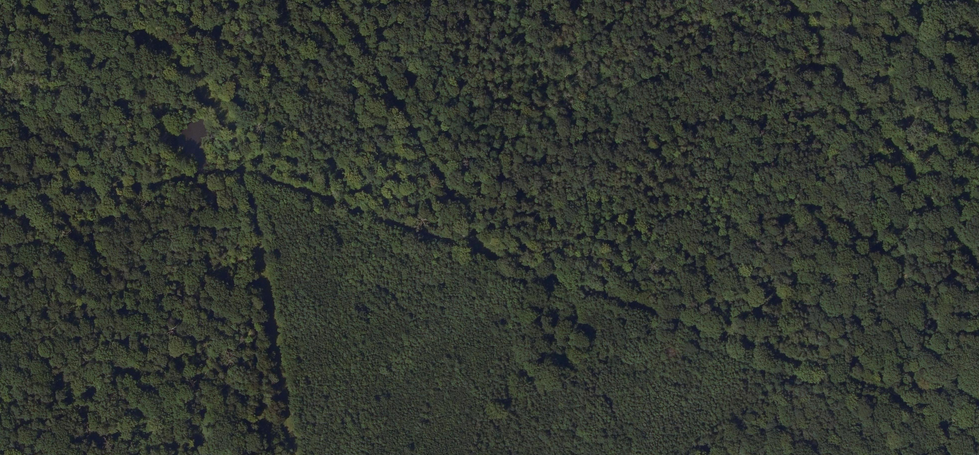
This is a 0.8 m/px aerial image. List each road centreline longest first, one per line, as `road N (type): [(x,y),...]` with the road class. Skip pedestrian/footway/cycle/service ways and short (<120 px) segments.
road 1 (track): [(978,428),(221,172),(0,201)]
road 2 (track): [(142,0),(235,119),(254,180),(309,454)]
road 3 (track): [(978,273),(785,0)]
road 4 (track): [(339,0),(488,259)]

